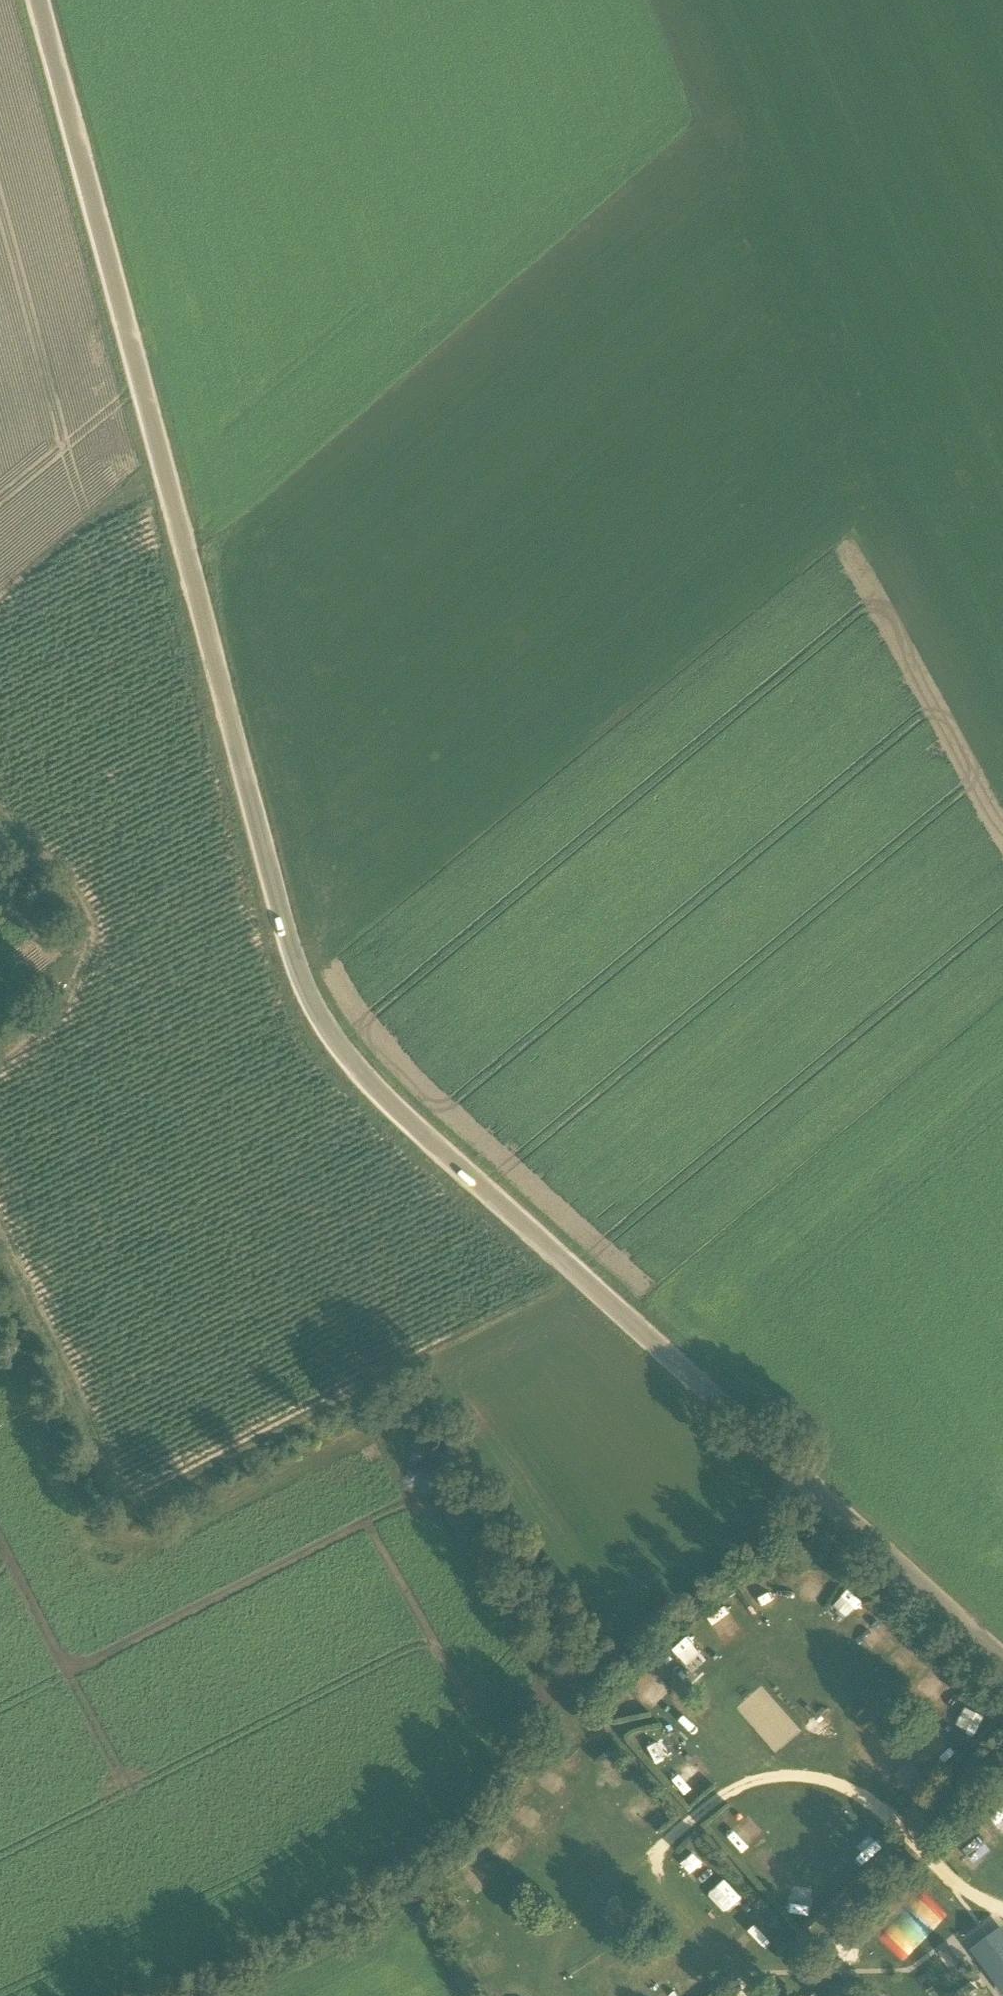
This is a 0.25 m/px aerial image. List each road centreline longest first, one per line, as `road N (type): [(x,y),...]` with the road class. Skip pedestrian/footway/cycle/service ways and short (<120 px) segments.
road 1 (tertiary): [(821,1485),(326,1034),(298,967),(40,0)]
road 2 (track): [(604,1678),(560,1690),(541,1674),(406,1432),(384,1427),(162,1541),(88,1536),(0,1361)]
road 3 (unclassified): [(604,1678),(821,1485)]
road 4 (tertiary): [(1002,1648),(821,1485)]
road 5 (track): [(0,1019),(49,971),(49,953),(0,908)]

